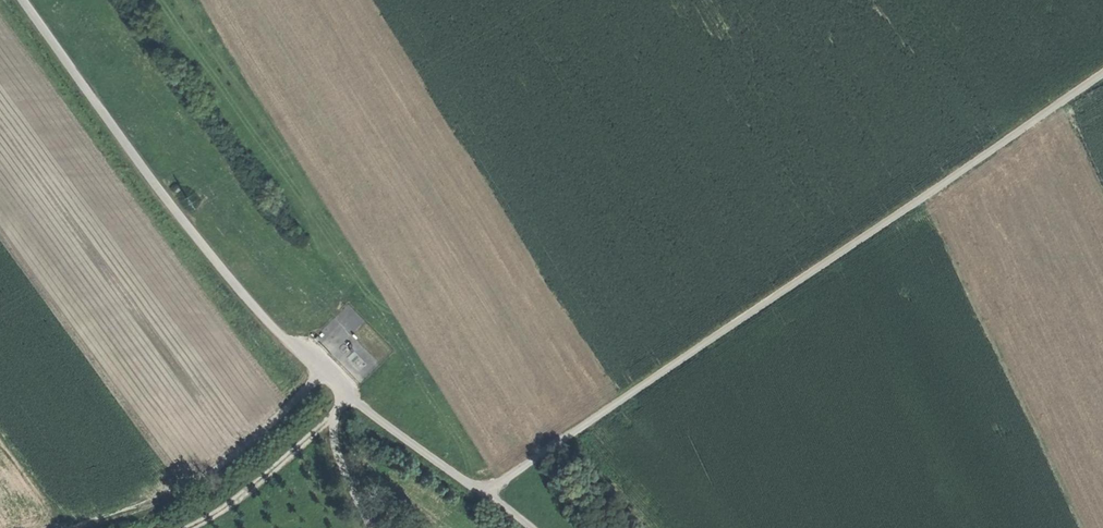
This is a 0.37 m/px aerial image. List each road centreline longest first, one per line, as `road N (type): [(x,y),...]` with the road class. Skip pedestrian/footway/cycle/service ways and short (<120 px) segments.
road 1 (track): [(484,492),(1102,73)]
road 2 (track): [(85,527),(182,492),(323,377)]
road 3 (track): [(186,527),(235,502),(350,398)]
road 4 (track): [(333,416),(340,460),(372,527)]

